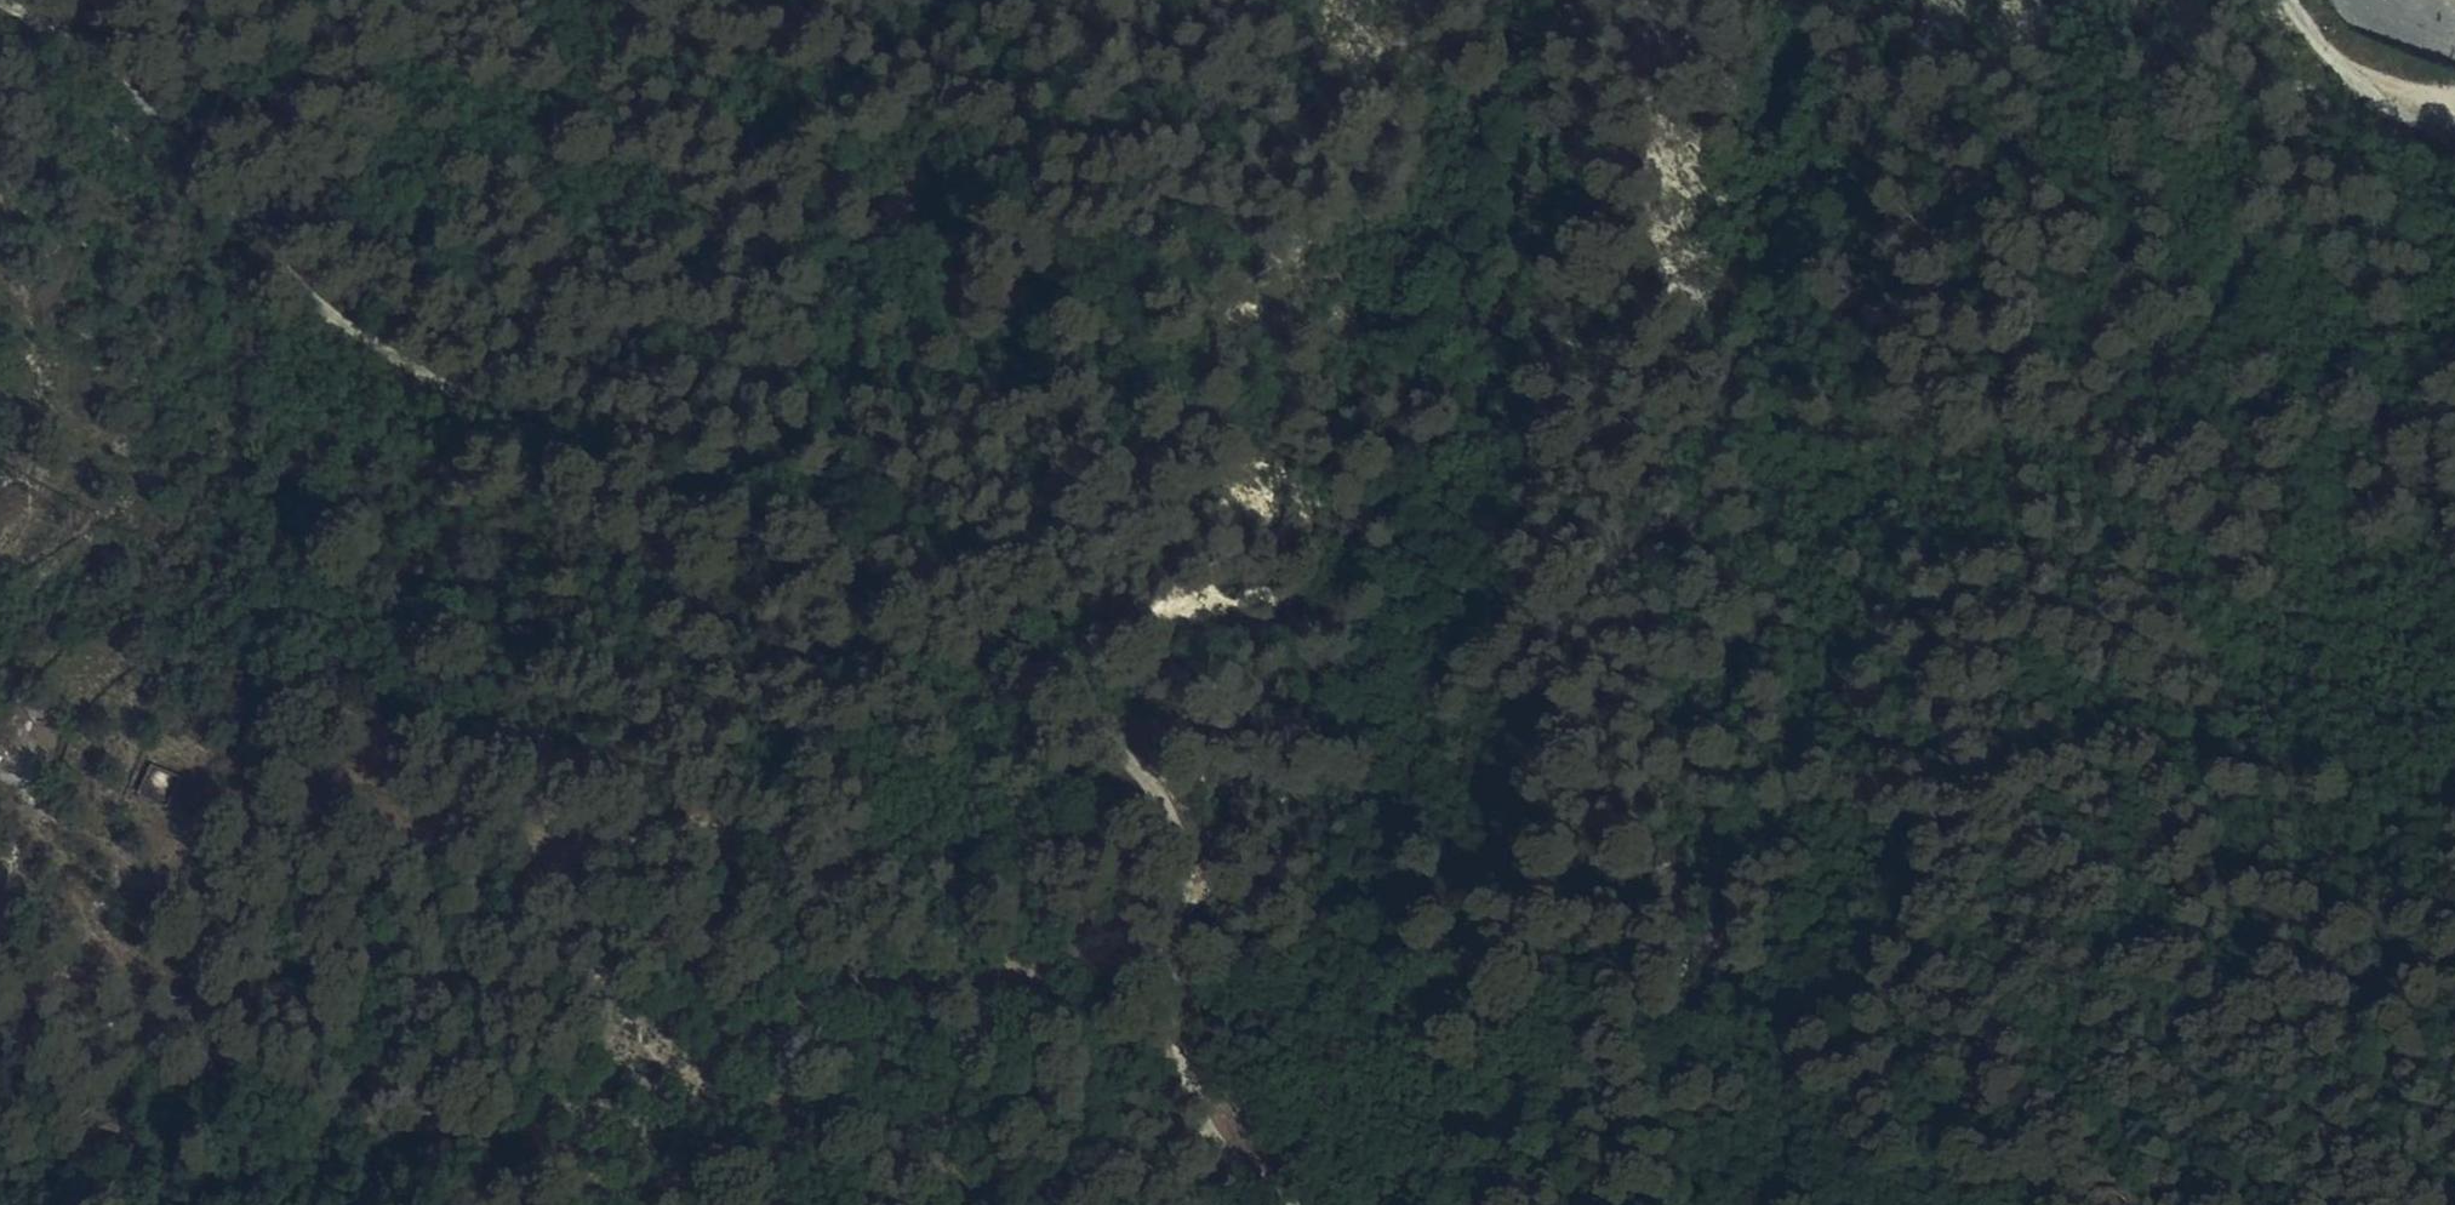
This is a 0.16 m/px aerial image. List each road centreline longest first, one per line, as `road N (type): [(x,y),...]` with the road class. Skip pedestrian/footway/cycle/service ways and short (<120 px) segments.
road 1 (track): [(1275,1204),(1220,1147),(1184,1070),(1181,950),(1205,855),(1188,805),(1134,751),(459,394),(313,302),(117,83),(4,0)]
road 2 (track): [(2291,0),(2338,71),(2417,103),(2454,108)]

